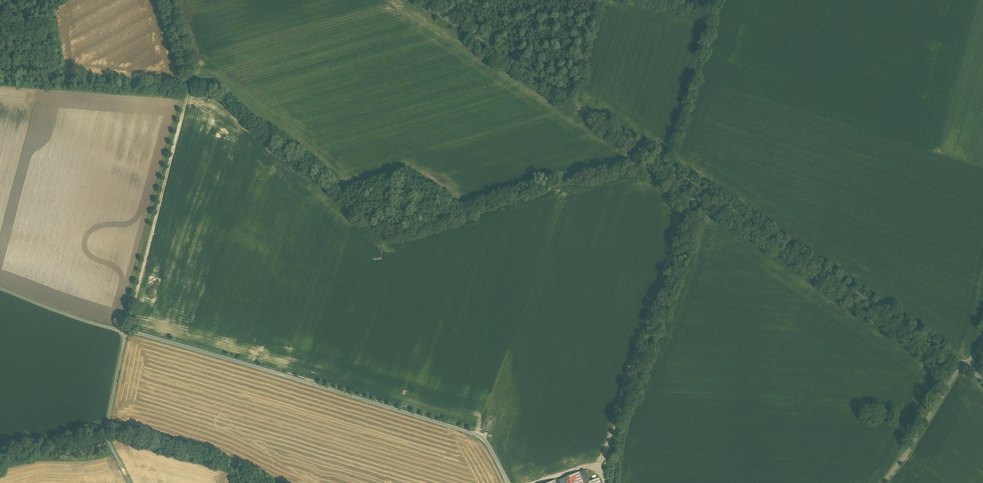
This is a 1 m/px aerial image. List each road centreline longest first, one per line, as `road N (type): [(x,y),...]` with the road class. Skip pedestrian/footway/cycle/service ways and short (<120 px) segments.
road 1 (residential): [(958,373),(933,347),(420,0)]
road 2 (residential): [(0,286),(479,432),(511,482)]
road 3 (track): [(170,0),(194,73),(127,327)]
road 4 (unclassified): [(885,482),(958,373)]

